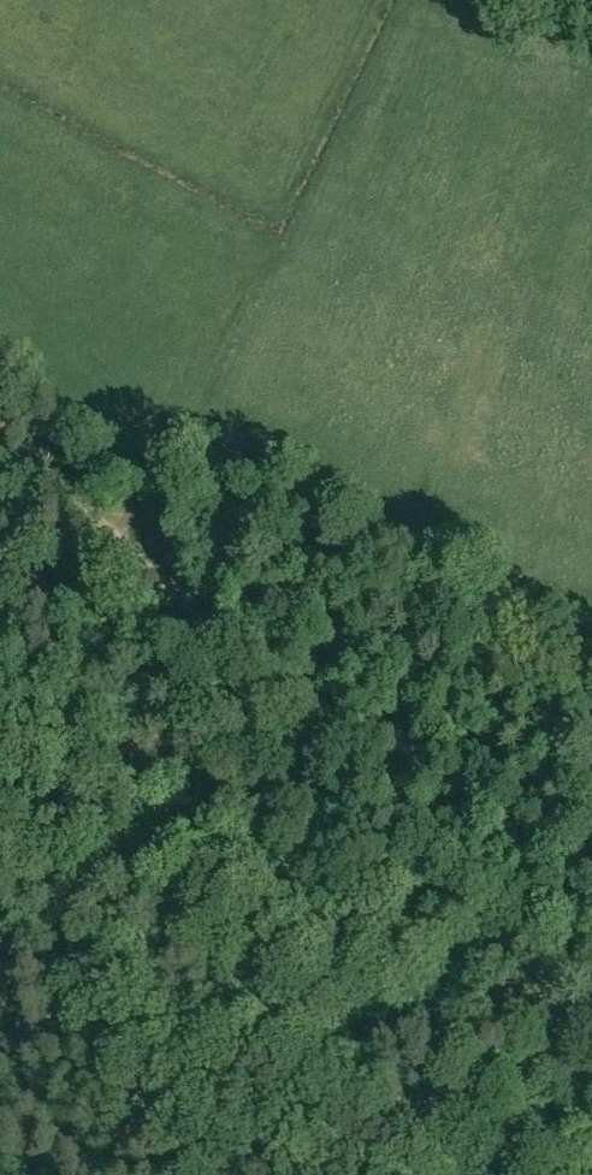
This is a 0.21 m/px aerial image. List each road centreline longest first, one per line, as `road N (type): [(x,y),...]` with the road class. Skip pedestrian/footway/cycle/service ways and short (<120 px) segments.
road 1 (track): [(0,422),(591,985)]

